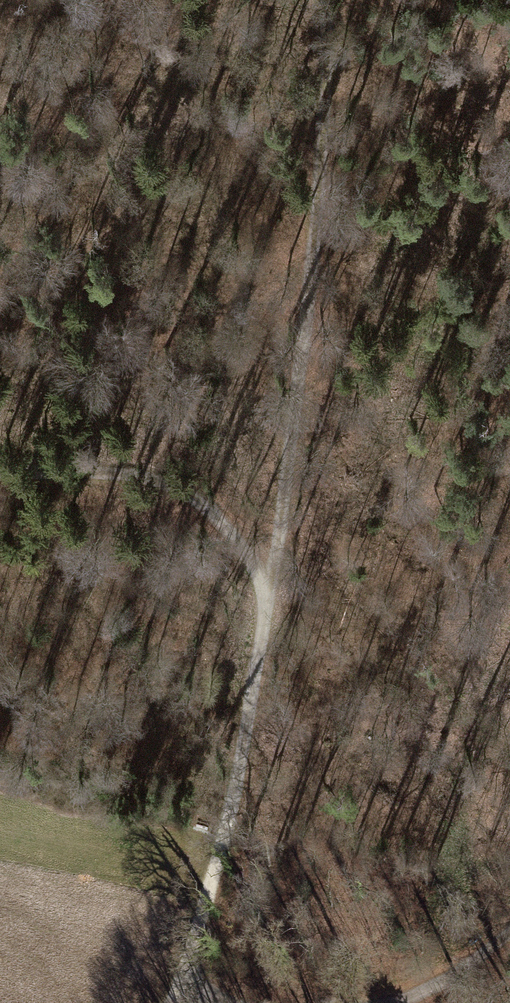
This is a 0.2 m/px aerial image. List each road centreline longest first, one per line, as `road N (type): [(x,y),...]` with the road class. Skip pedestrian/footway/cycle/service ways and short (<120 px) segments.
road 1 (track): [(325,0),(329,183),(269,633),(196,961),(177,1002)]
road 2 (track): [(269,633),(254,565),(214,499),(156,473),(0,473)]
road 3 (track): [(403,1002),(429,996),(509,937)]

